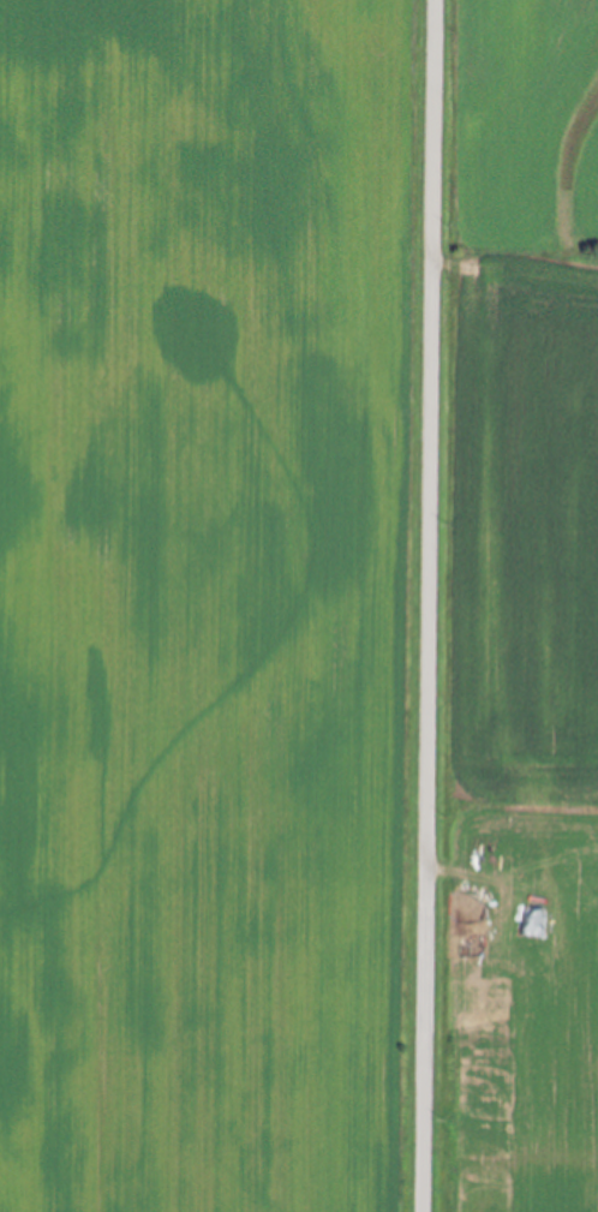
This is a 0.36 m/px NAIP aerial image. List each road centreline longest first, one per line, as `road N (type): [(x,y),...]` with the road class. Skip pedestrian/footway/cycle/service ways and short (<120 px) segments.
road 1 (residential): [(419,1211),(433,0)]

